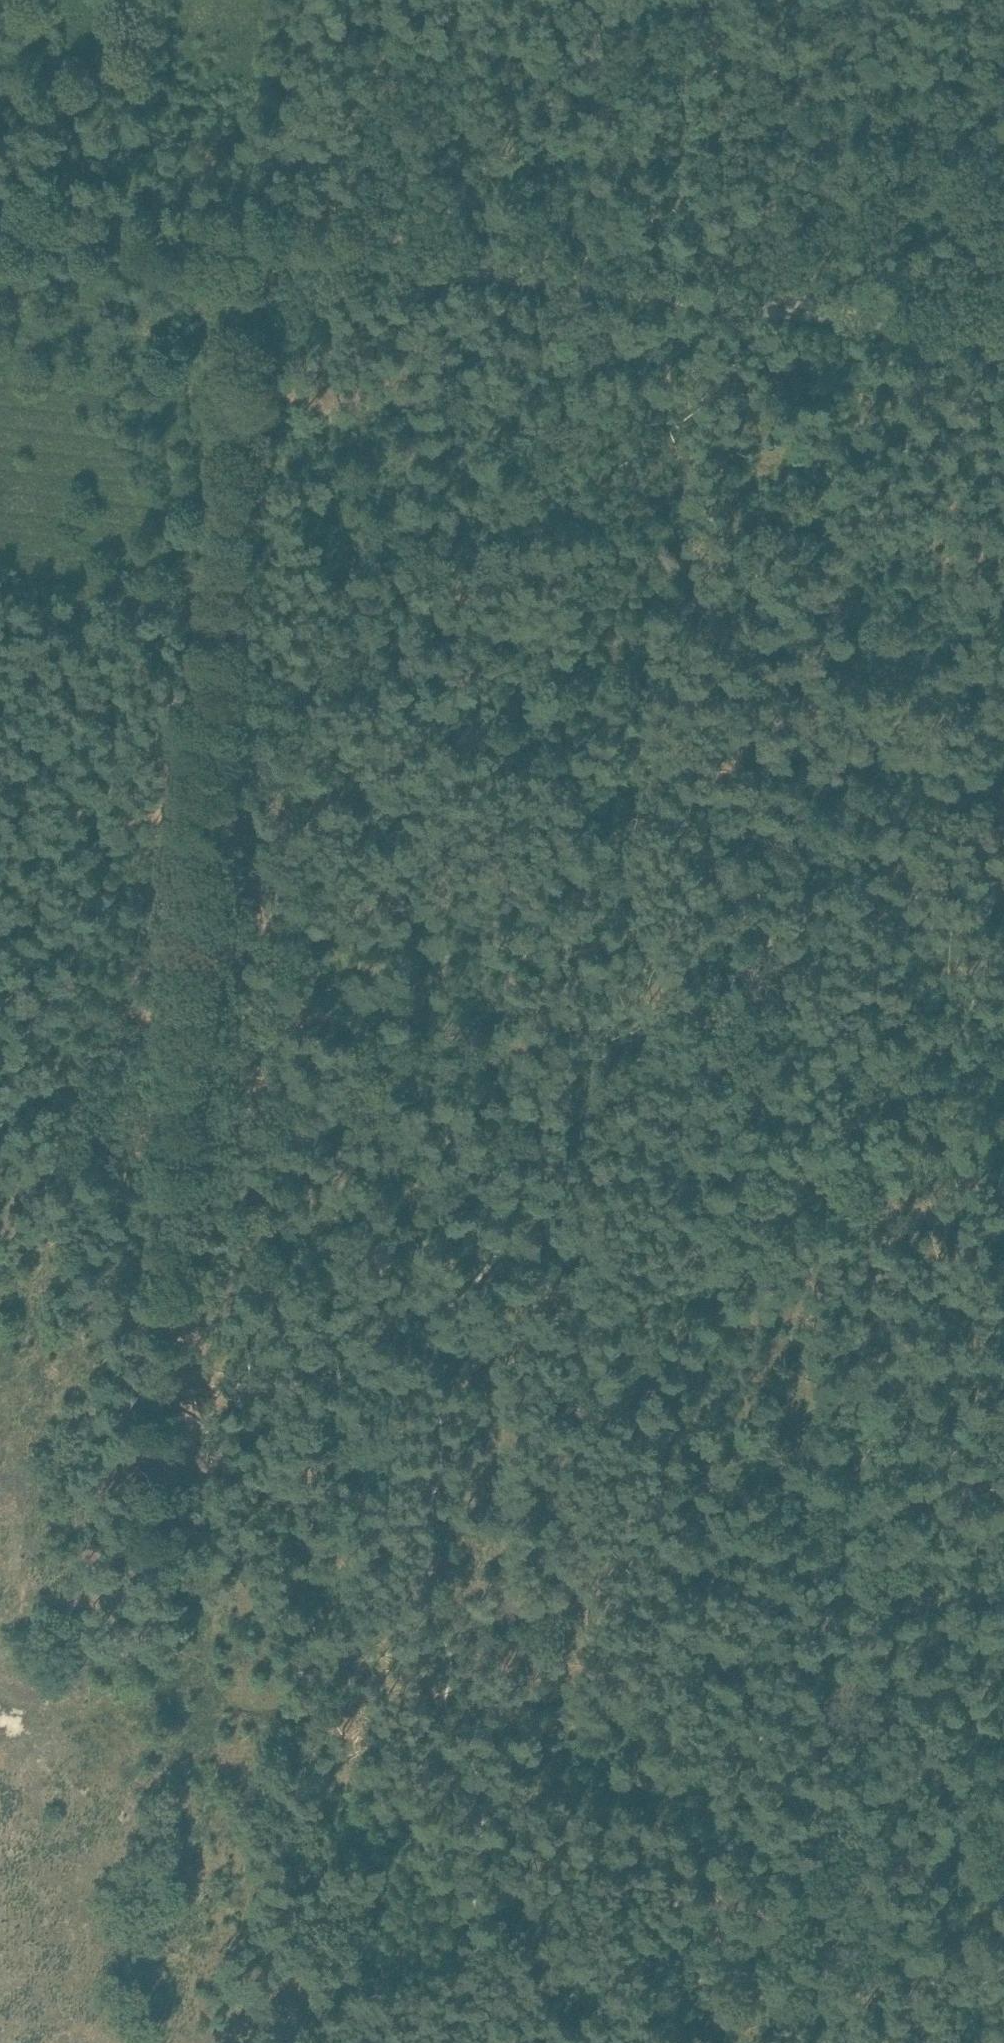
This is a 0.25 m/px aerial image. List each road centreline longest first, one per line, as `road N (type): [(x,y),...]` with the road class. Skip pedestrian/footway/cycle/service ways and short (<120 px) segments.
road 1 (track): [(0,194),(1003,316)]

